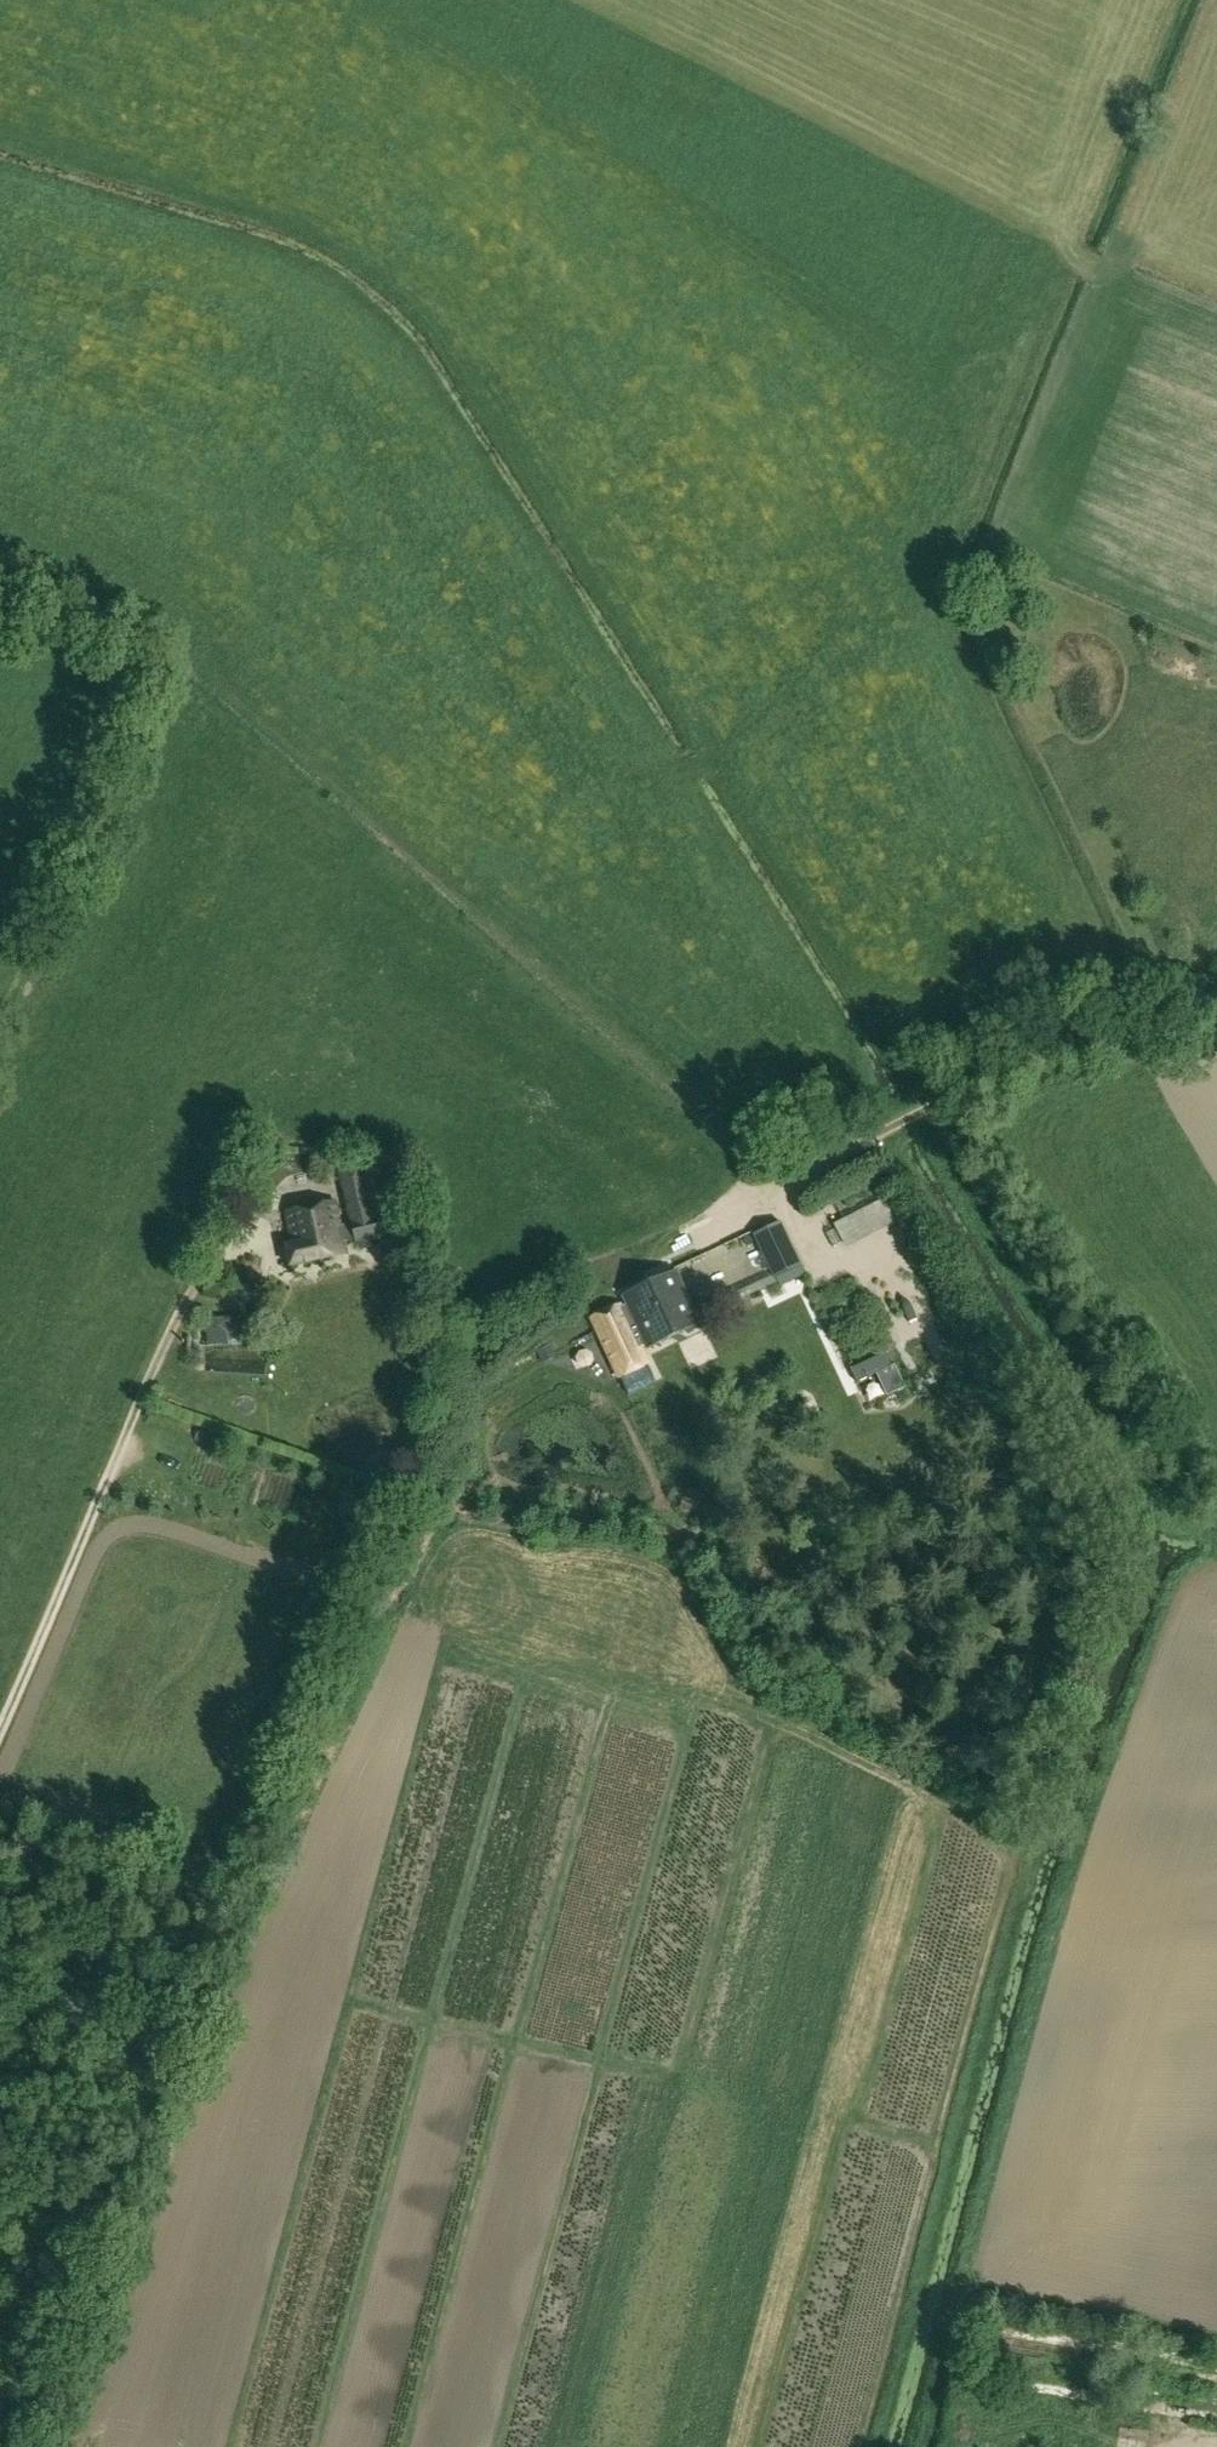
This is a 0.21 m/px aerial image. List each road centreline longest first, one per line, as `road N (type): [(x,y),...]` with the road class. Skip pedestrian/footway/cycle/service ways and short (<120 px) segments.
road 1 (unclassified): [(768,1187),(1111,1031),(1162,1017),(1216,1017)]

